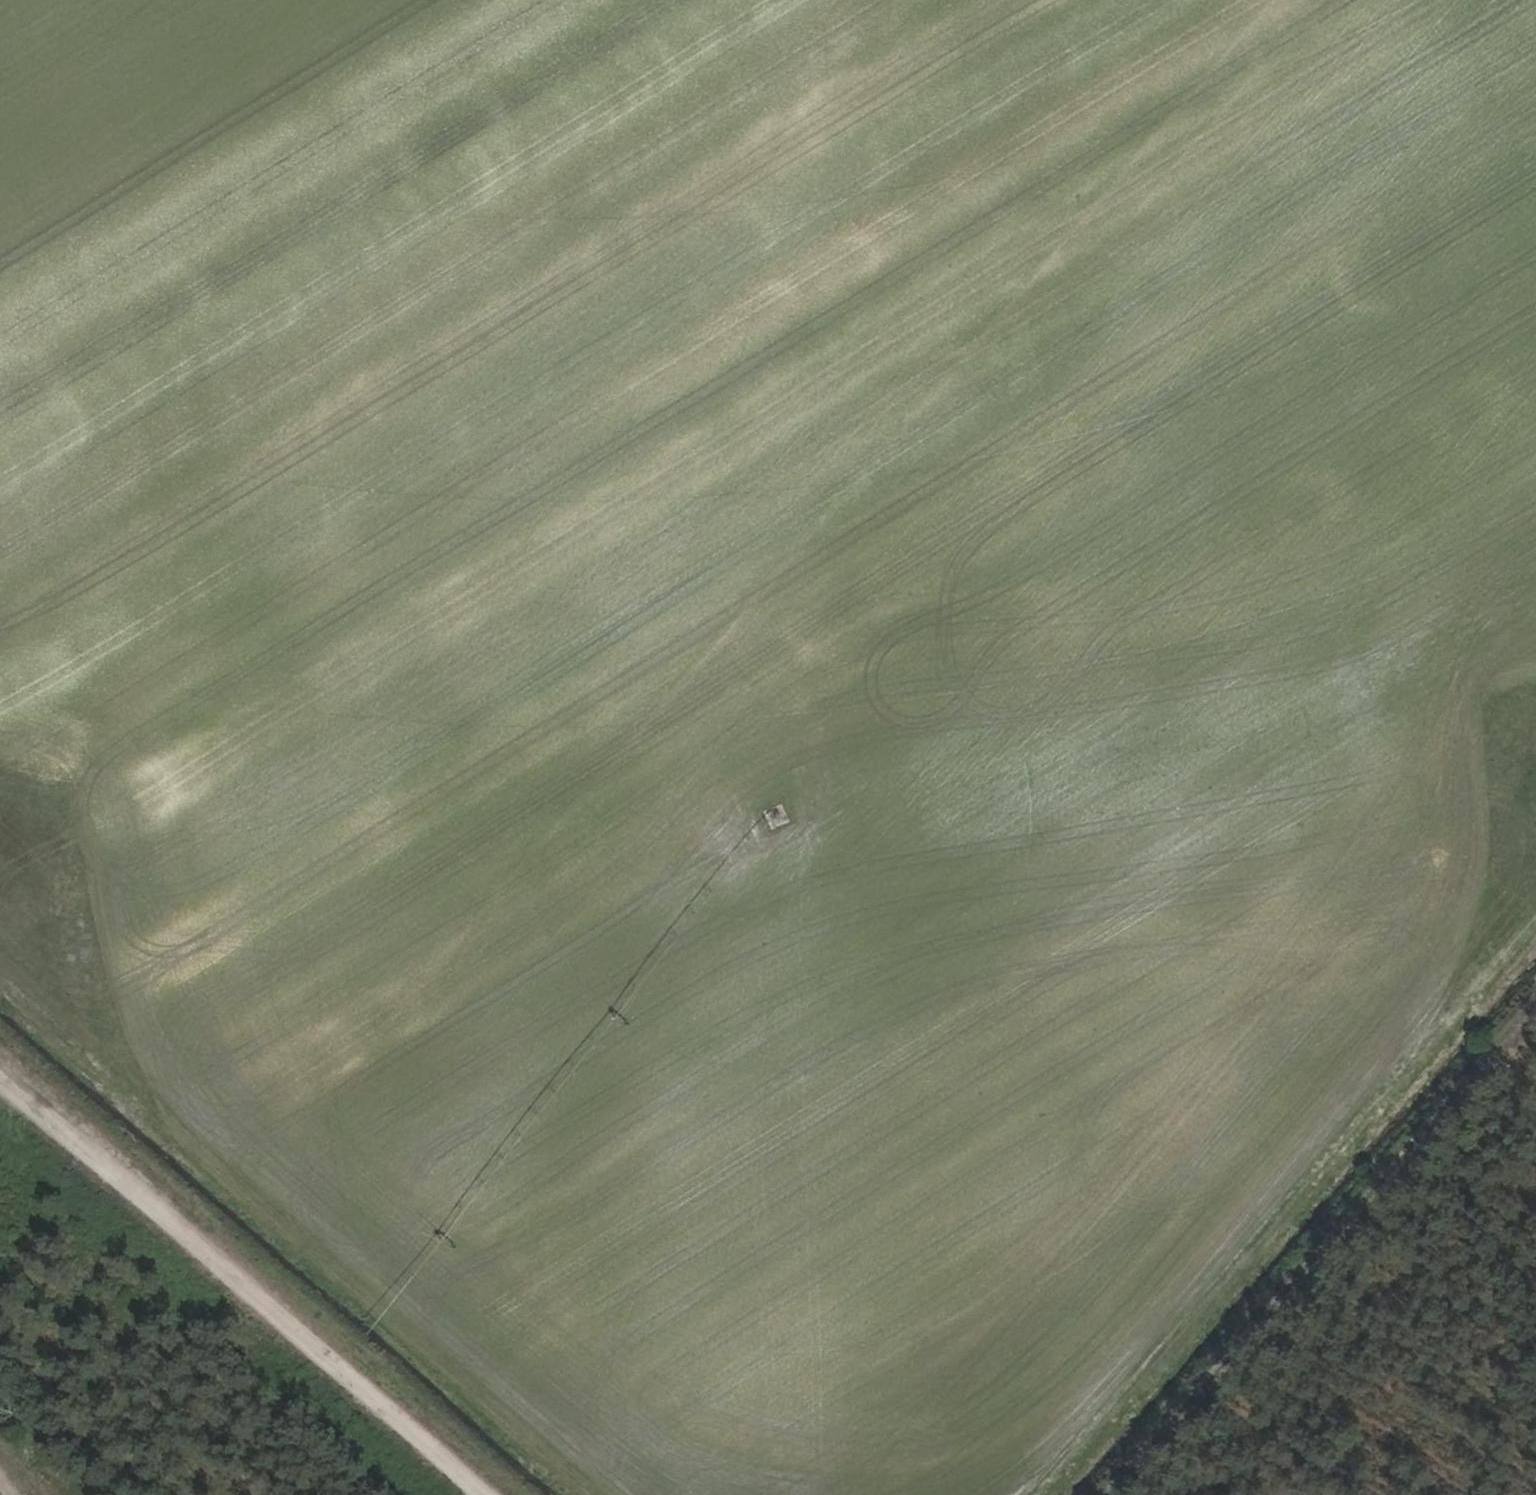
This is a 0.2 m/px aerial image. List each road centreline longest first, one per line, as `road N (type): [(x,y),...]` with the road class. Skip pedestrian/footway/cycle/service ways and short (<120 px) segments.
road 1 (track): [(1028,1494),(1535,912)]
road 2 (track): [(512,1494),(0,1051)]

